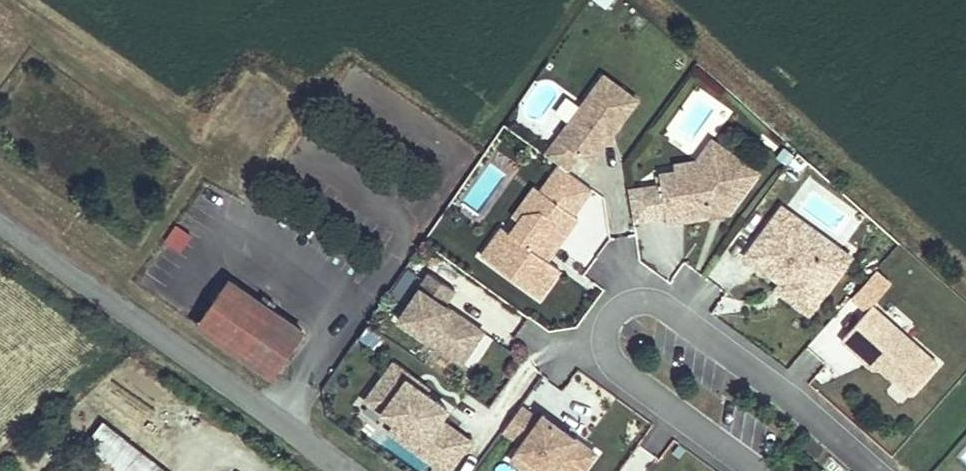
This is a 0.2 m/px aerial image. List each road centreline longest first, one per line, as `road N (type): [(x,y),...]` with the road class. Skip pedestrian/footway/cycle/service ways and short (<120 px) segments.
road 1 (residential): [(752,470),(613,367),(607,332),(630,303),(668,309),(875,470)]
road 2 (residential): [(350,470),(0,222)]

